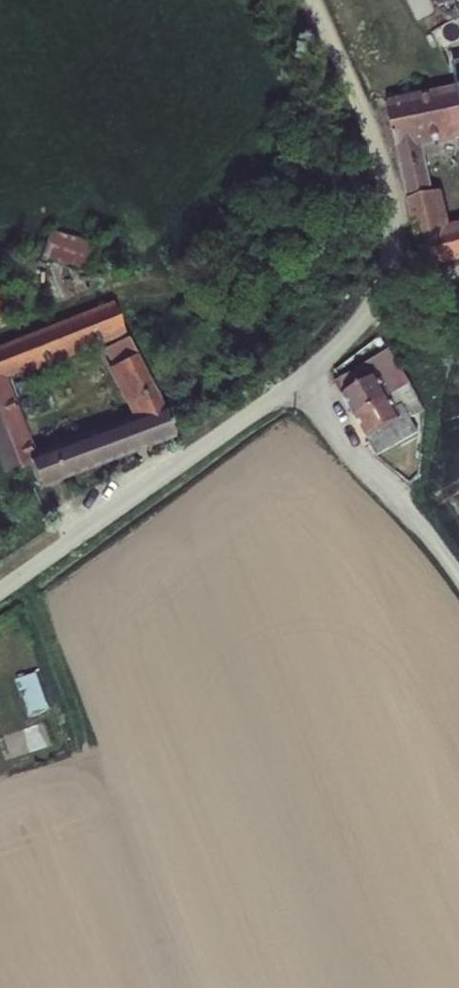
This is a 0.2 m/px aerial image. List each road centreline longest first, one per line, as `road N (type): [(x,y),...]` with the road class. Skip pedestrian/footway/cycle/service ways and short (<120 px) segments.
road 1 (unclassified): [(302,379),(375,300),(392,238),(368,127),(313,0)]
road 2 (unclassified): [(0,592),(302,379)]
road 3 (unclassified): [(458,575),(302,379)]

